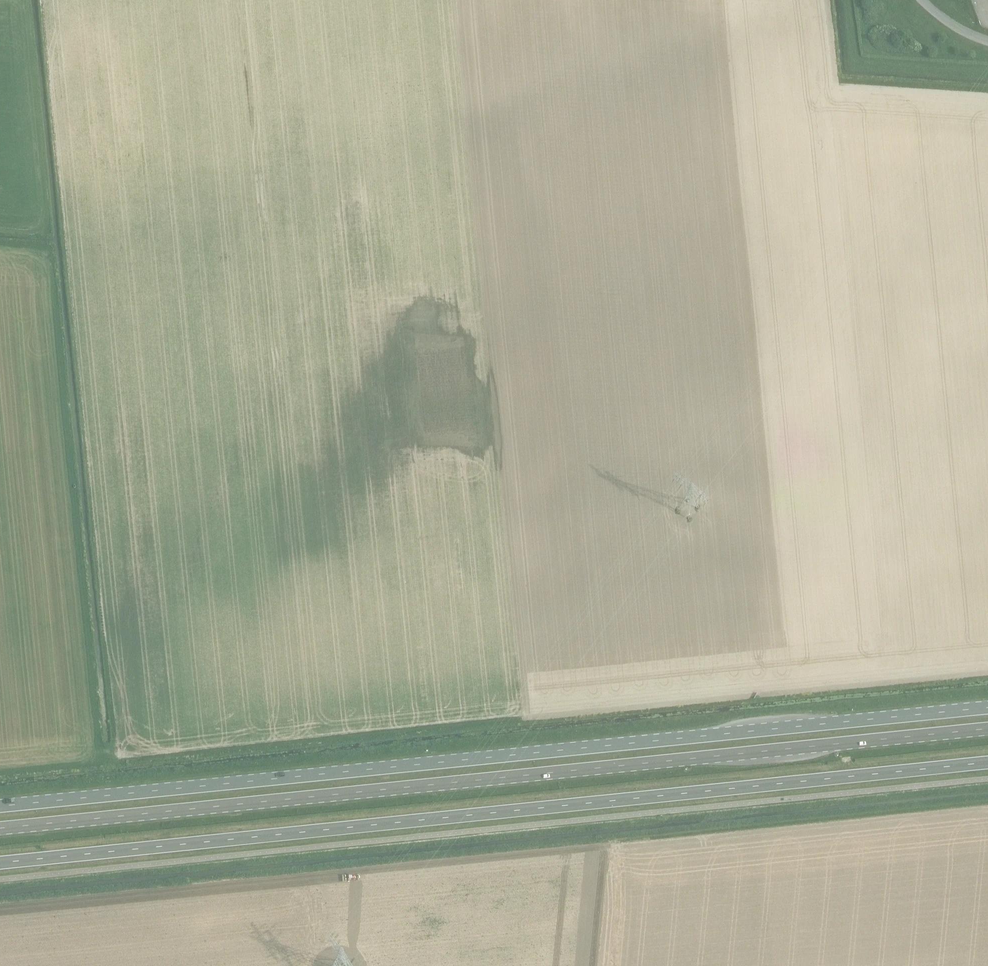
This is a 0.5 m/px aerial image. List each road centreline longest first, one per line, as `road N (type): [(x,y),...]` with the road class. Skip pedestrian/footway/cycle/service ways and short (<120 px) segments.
road 1 (primary): [(0,827),(987,729)]
road 2 (primary): [(987,709),(0,806)]

